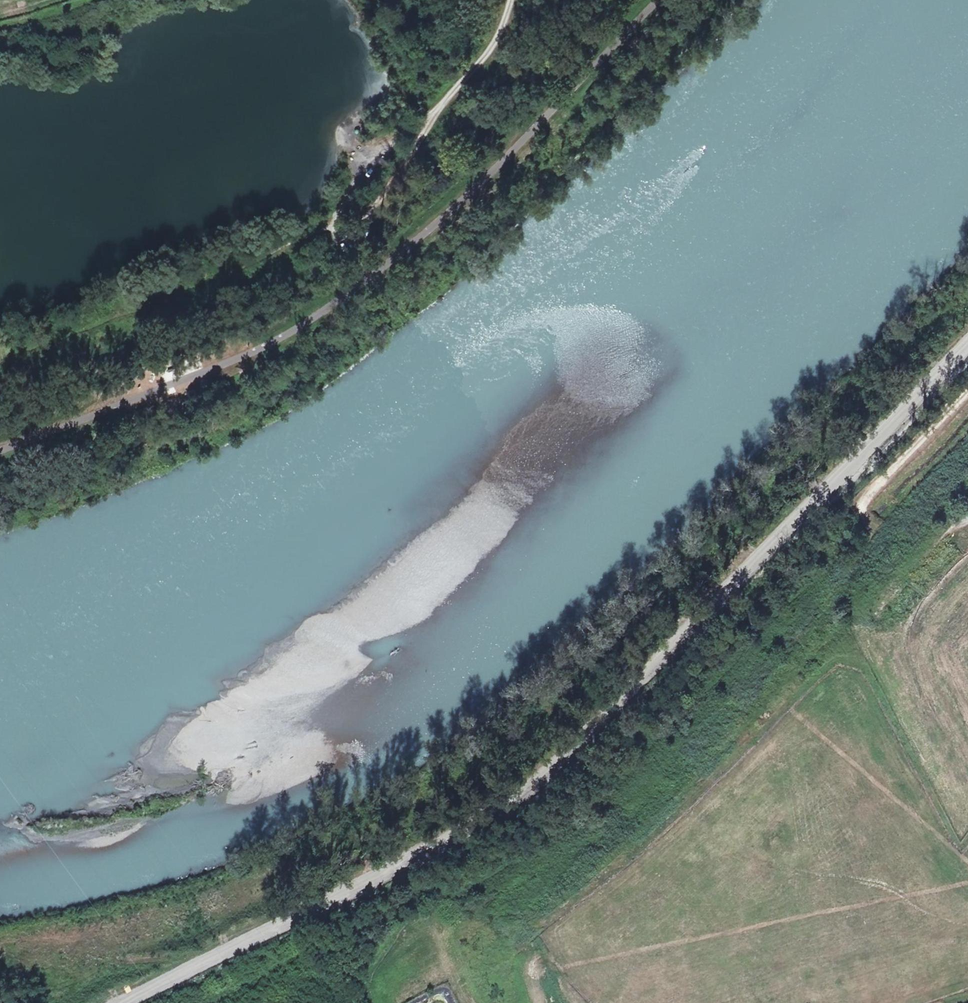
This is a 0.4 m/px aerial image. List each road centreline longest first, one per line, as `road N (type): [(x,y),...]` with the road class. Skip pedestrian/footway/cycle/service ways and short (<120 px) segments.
road 1 (track): [(115,1002),(517,794),(578,744),(967,341)]
road 2 (unclassified): [(506,0),(499,39),(452,92),(365,160)]

